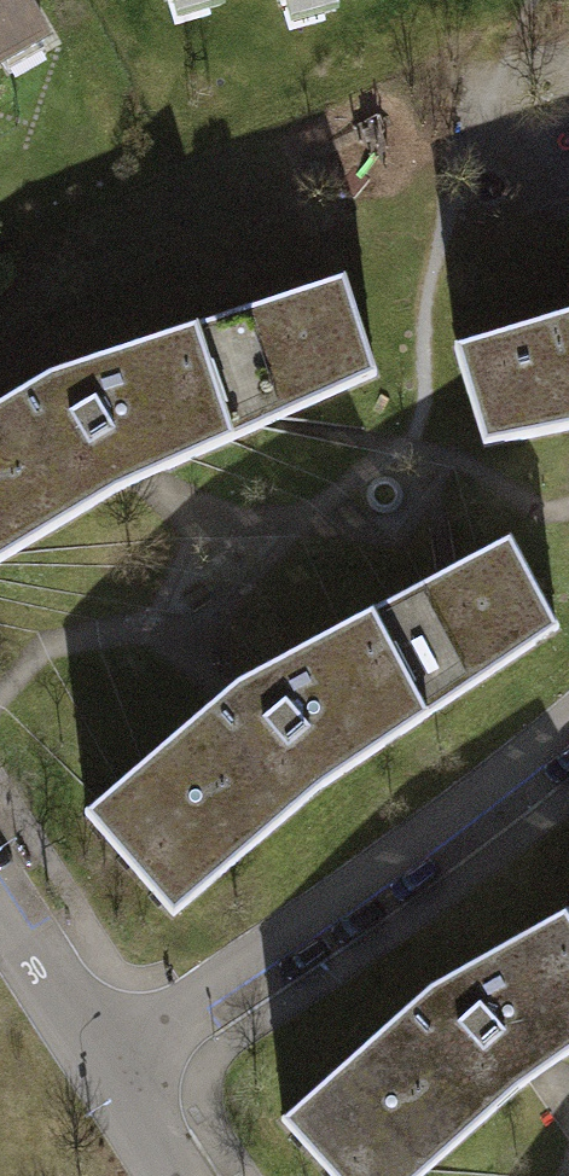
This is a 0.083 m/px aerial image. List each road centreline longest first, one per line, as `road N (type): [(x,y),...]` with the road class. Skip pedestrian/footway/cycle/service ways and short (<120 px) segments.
road 1 (residential): [(568,719),(349,895),(96,1064)]
road 2 (residential): [(96,1064),(0,912)]
road 3 (residential): [(168,1175),(96,1064)]

